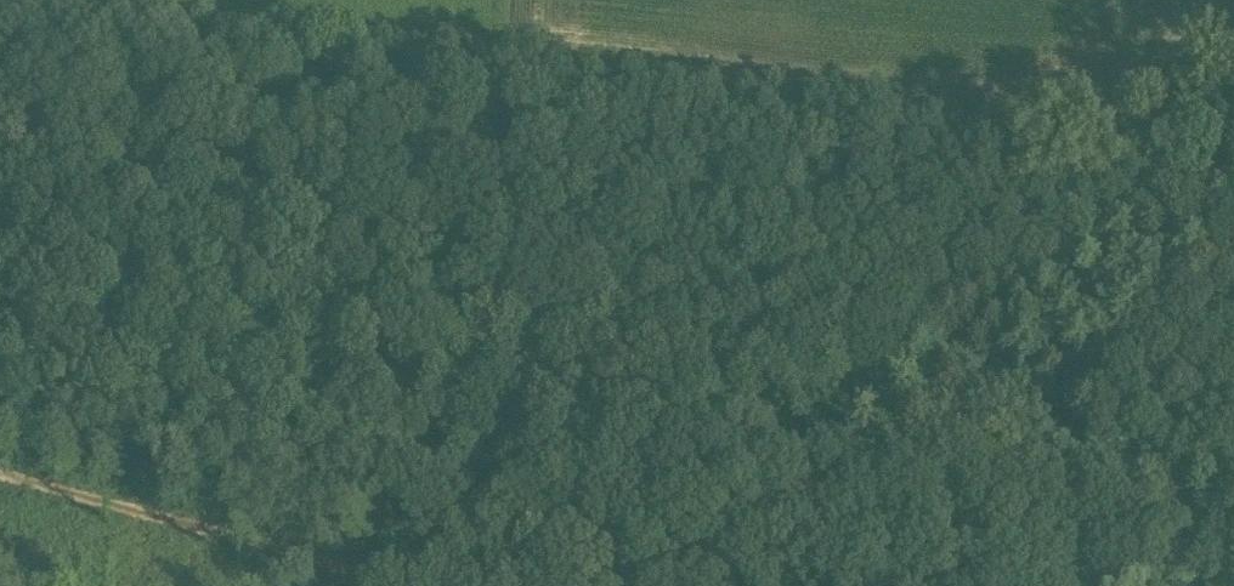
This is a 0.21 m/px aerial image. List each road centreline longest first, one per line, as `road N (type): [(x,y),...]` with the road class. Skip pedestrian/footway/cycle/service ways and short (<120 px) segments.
road 1 (track): [(386,585),(0,471)]

